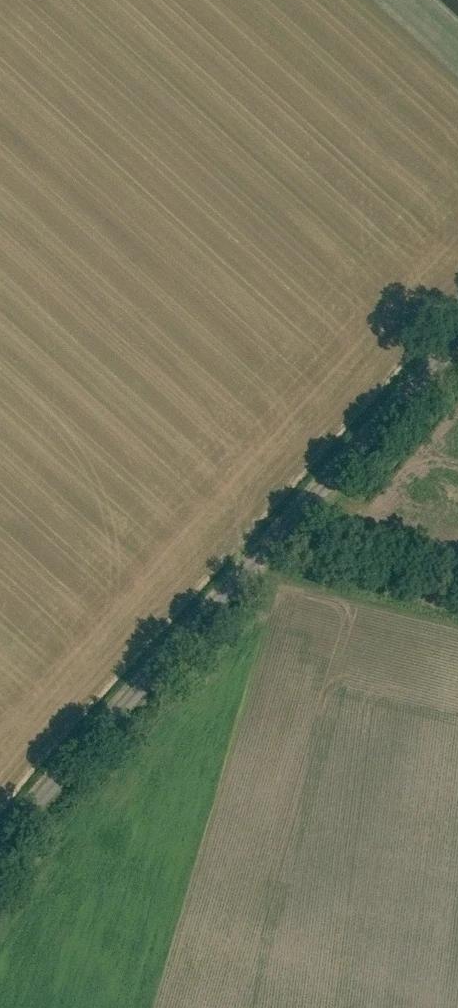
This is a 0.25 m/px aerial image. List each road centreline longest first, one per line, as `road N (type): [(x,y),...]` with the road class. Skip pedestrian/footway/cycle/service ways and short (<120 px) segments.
road 1 (unclassified): [(0,886),(74,782),(457,355)]

